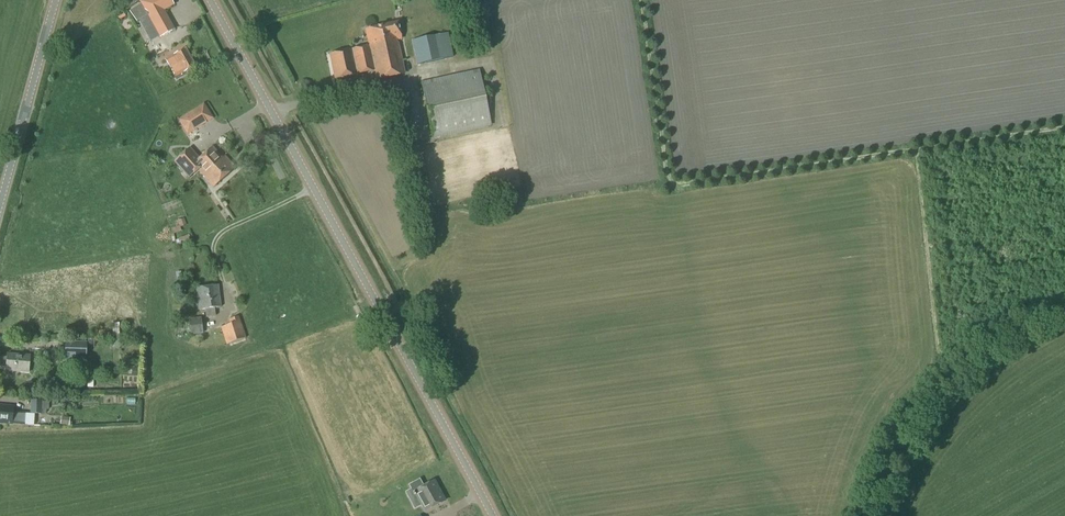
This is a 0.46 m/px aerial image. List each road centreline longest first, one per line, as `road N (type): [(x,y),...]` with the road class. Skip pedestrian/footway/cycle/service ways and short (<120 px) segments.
road 1 (secondary): [(495,515),(210,0)]
road 2 (tertiary): [(0,208),(55,0)]

